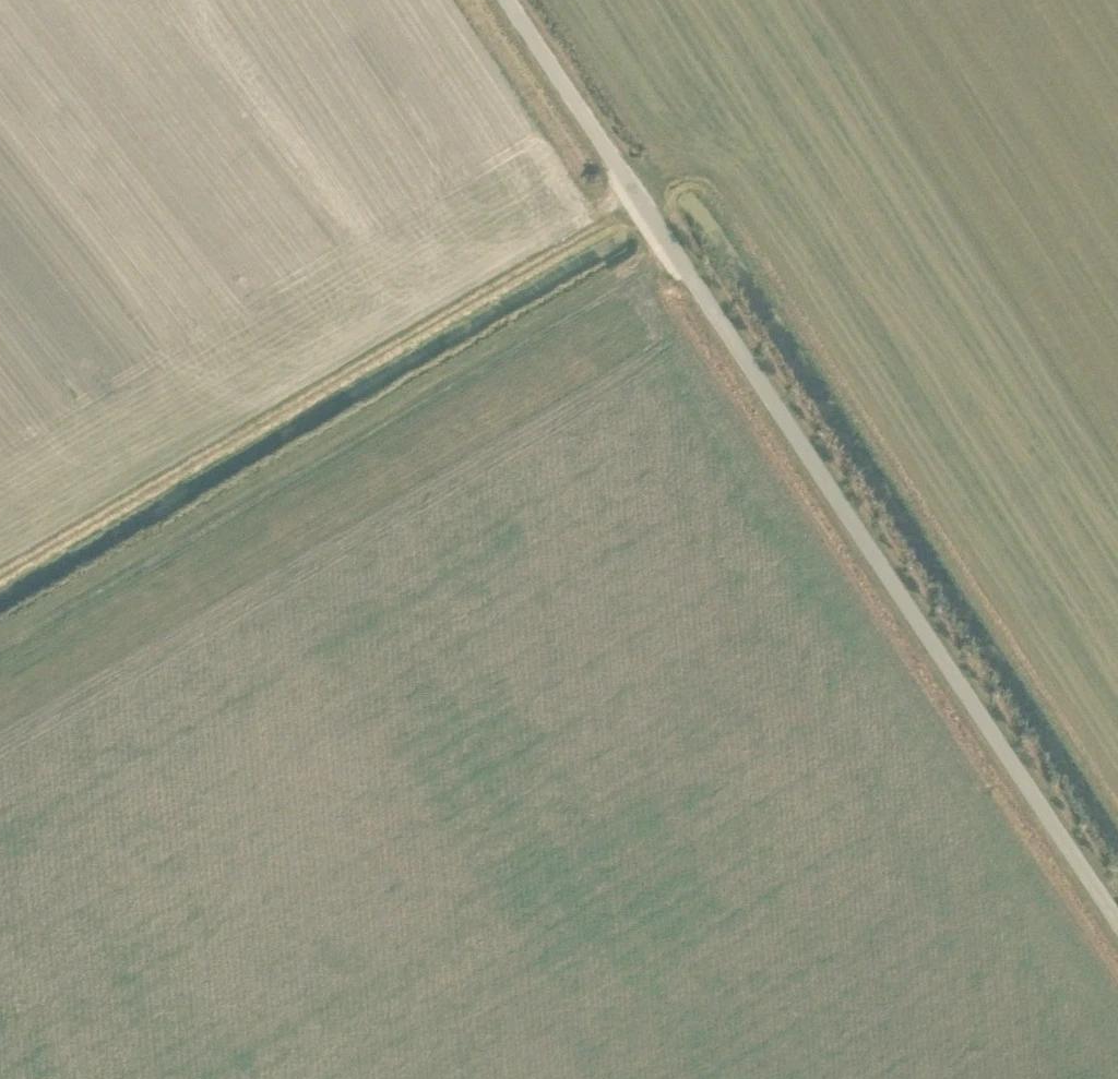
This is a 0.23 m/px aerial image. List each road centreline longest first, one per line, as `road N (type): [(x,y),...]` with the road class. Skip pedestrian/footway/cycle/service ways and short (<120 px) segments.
road 1 (unclassified): [(1117,919),(510,0)]

